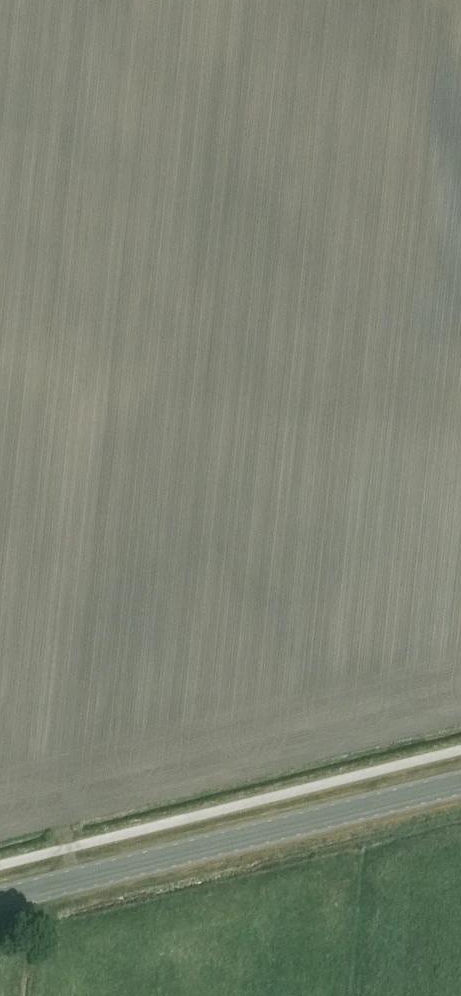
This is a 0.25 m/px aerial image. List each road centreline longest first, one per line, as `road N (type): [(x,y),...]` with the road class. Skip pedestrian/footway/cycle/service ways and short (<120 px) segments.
road 1 (tertiary): [(0,908),(460,785)]

